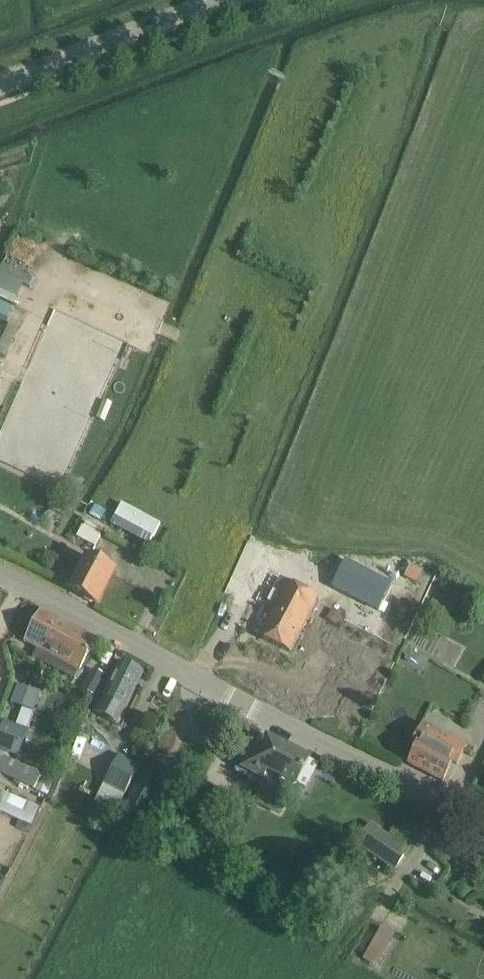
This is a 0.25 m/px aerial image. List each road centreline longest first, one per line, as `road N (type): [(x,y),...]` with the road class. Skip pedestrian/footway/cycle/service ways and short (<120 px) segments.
road 1 (tertiary): [(483,825),(0,577)]
road 2 (residential): [(0,91),(242,0)]

